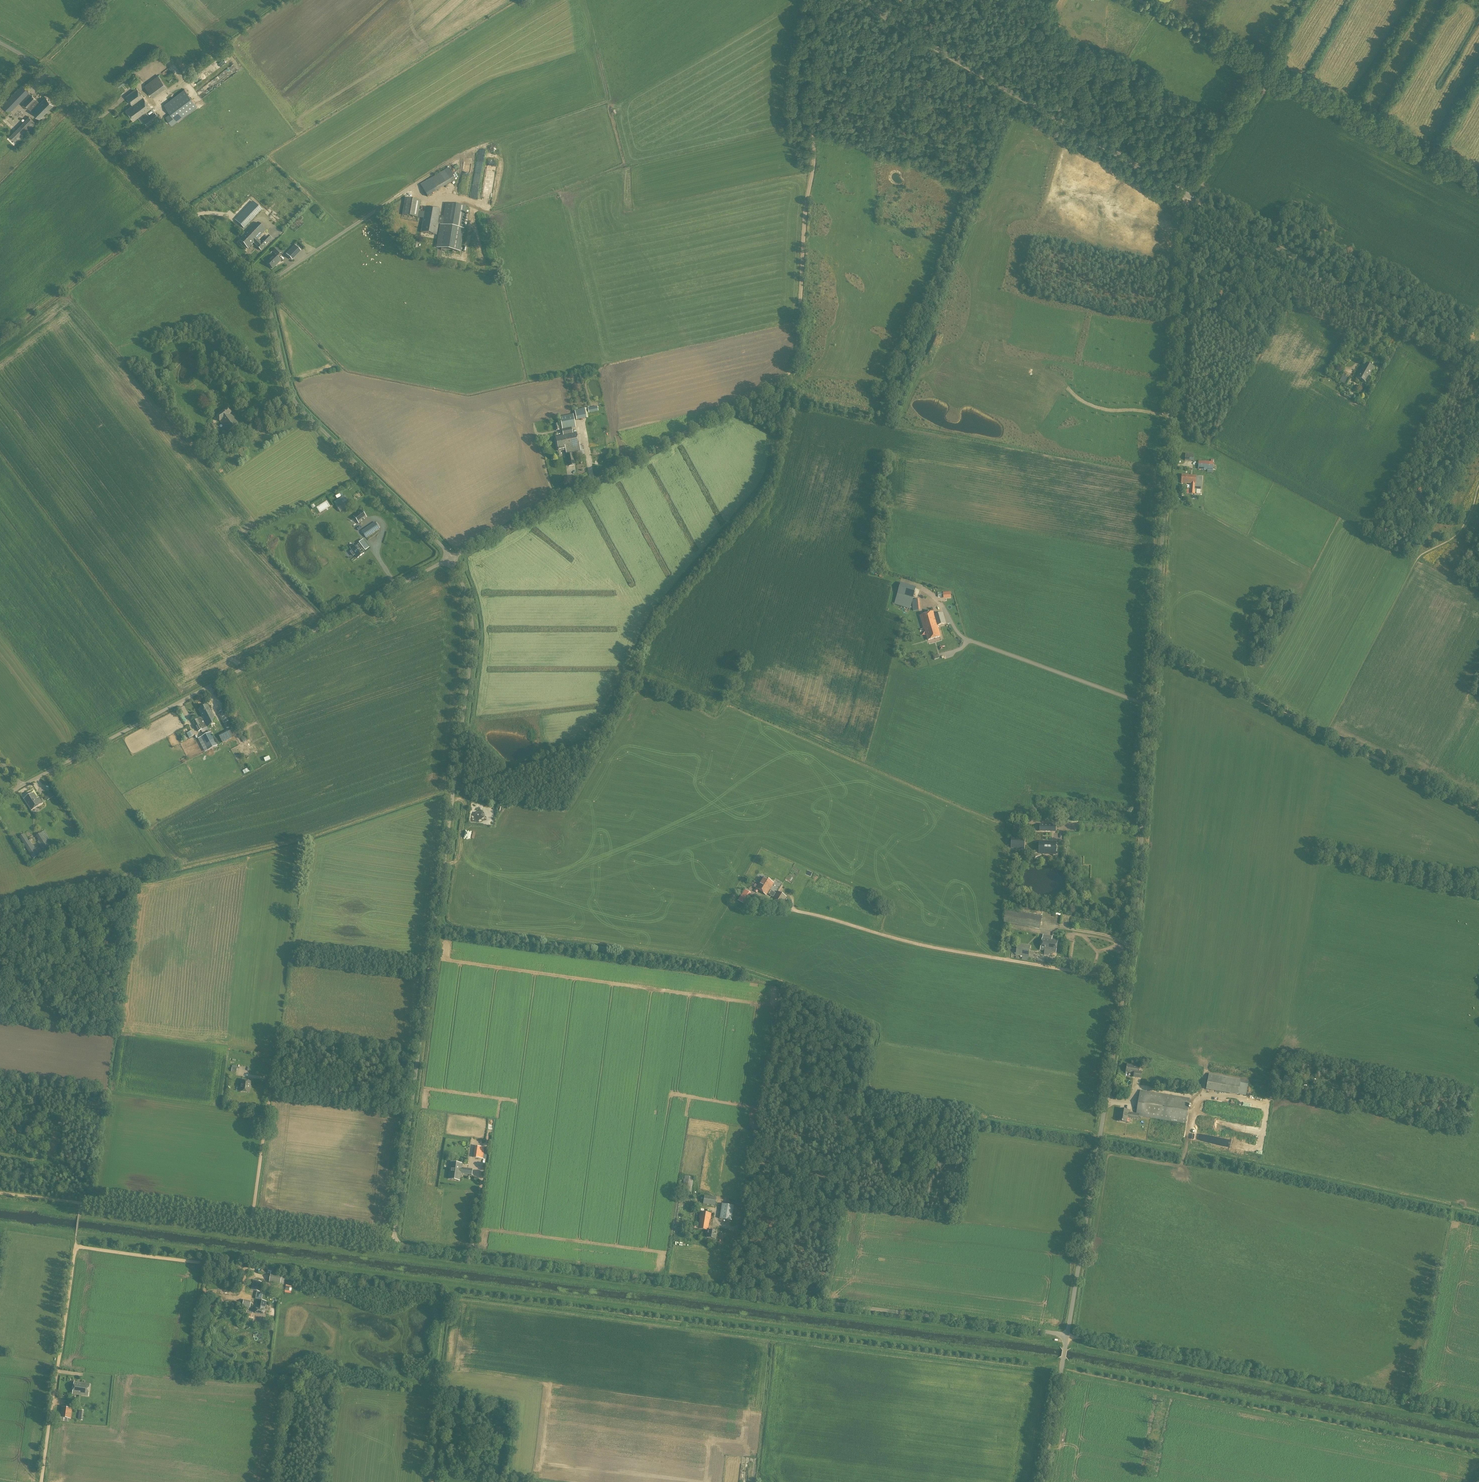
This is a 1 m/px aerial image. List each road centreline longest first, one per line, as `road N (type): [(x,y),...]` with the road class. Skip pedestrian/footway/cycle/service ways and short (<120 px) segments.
road 1 (unclassified): [(1067,1335),(392,1245),(470,661),(470,605),(449,559)]
road 2 (unclassified): [(1067,1335),(1134,912),(1187,195)]
road 3 (track): [(76,1240),(1123,1376)]
road 4 (unclassified): [(449,559),(295,404),(255,278),(31,62),(0,43)]
road 5 (unclassified): [(0,797),(449,559)]
road 6 (track): [(1478,1417),(1067,1335)]
road 7 (unclassified): [(1187,195),(864,0)]
road 8 (track): [(822,0),(794,366)]
road 9 (unclassified): [(1478,365),(1187,195)]
road 10 (track): [(392,1245),(81,1203)]
road 11 (track): [(1478,179),(1263,66)]
road 12 (track): [(75,1250),(41,1481)]
road 13 (track): [(605,475),(794,366)]
road 14 (track): [(1326,733),(1153,643)]
road 15 (unclassified): [(449,559),(605,475)]
road 16 (track): [(75,1250),(249,1269)]
road 17 (track): [(1478,810),(1326,733)]
road 18 (track): [(1263,66),(1187,195)]
road 19 (unclassified): [(1043,1481),(1067,1335)]
road 20 (track): [(1140,0),(1263,66)]

